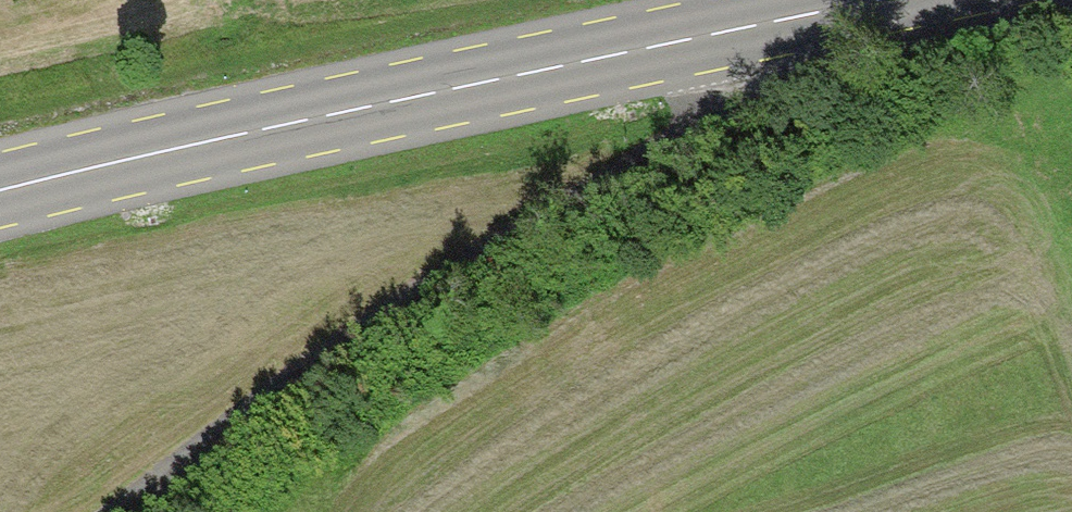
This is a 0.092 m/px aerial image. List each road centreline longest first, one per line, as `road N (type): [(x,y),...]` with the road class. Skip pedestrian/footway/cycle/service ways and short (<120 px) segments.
road 1 (primary): [(0,194),(174,147),(896,0)]
road 2 (track): [(119,511),(351,332),(593,172),(731,36)]

